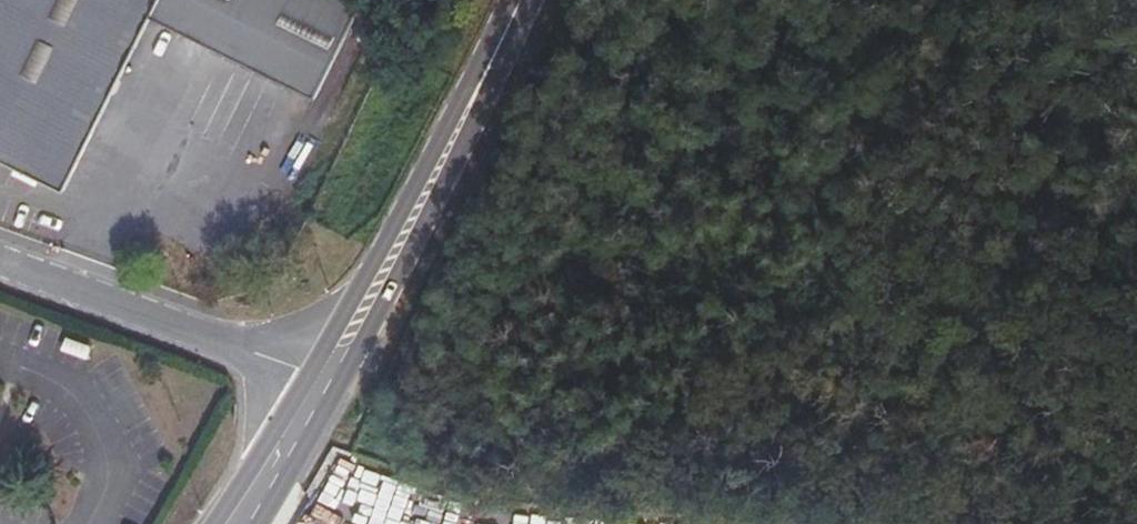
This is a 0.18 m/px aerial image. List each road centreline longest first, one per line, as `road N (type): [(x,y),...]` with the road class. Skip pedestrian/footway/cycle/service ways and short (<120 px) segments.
road 1 (secondary): [(508,32),(311,376)]
road 2 (secondary): [(340,387),(508,32)]
road 3 (residential): [(0,262),(311,376)]
road 4 (secondary): [(311,376),(215,523)]
road 5 (secondary): [(260,523),(340,387)]

